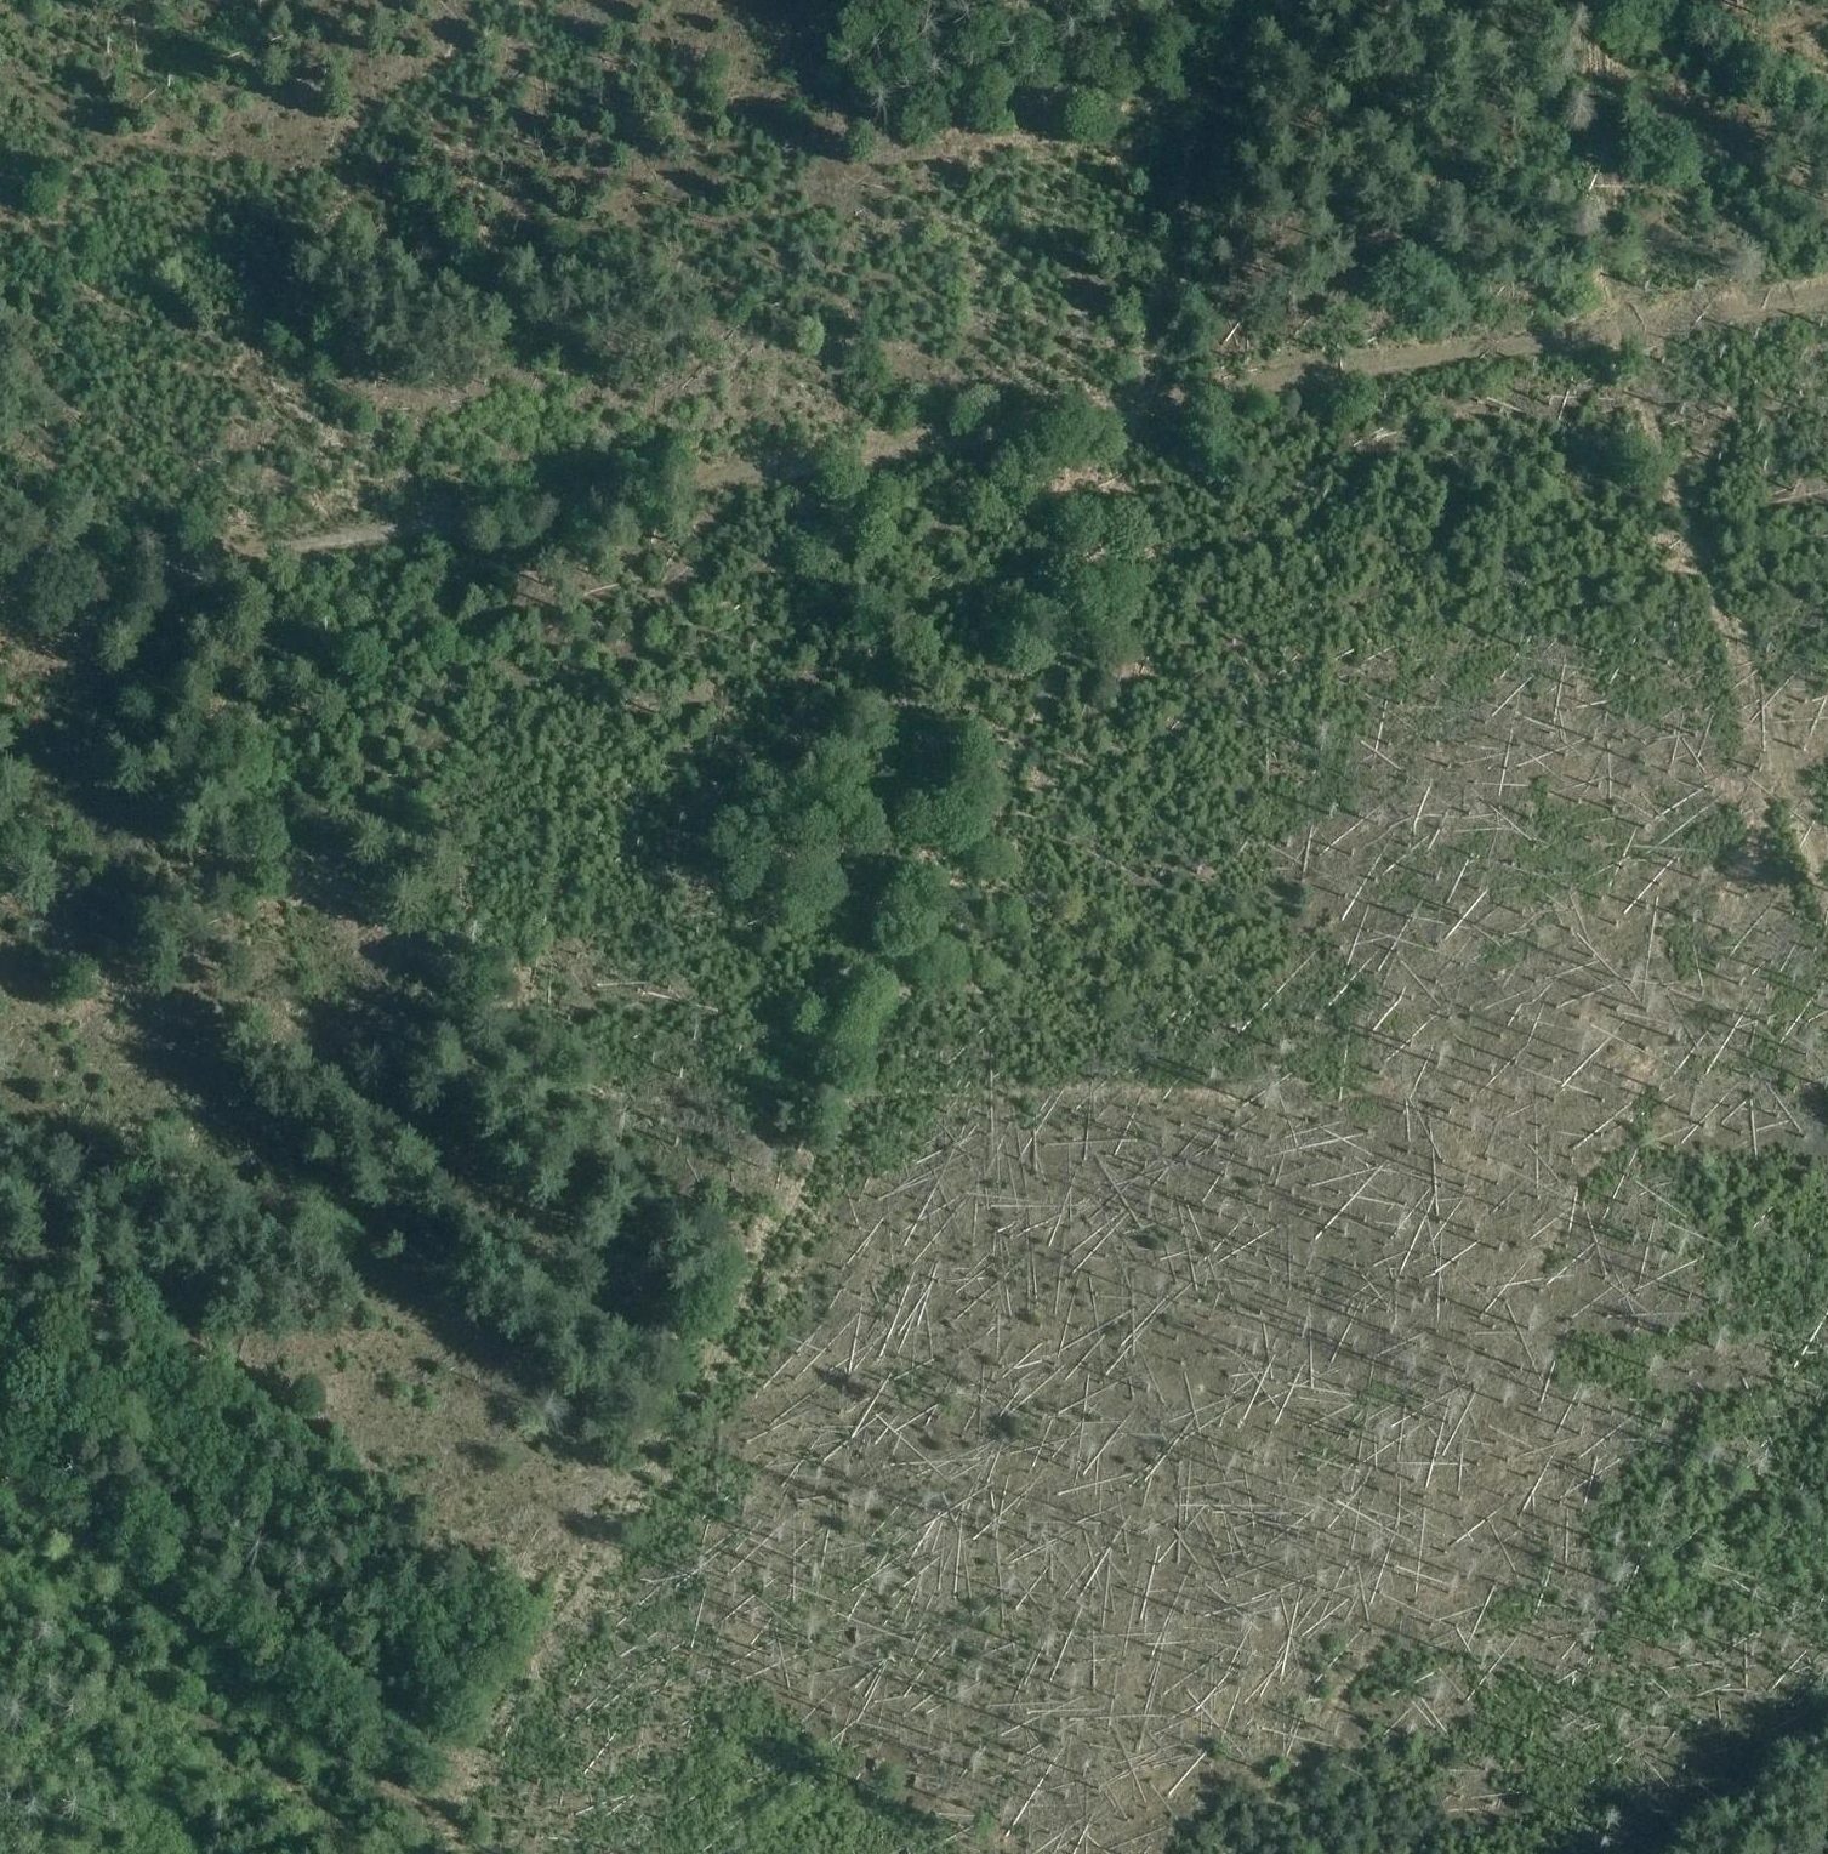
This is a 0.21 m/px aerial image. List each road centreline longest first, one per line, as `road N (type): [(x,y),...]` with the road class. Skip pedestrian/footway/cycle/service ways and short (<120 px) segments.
road 1 (track): [(0,601),(1620,329),(1594,0)]
road 2 (track): [(1257,1853),(1469,1457),(1632,1074),(1660,1071),(1674,1058),(1696,993),(1735,1027),(1827,1154)]

